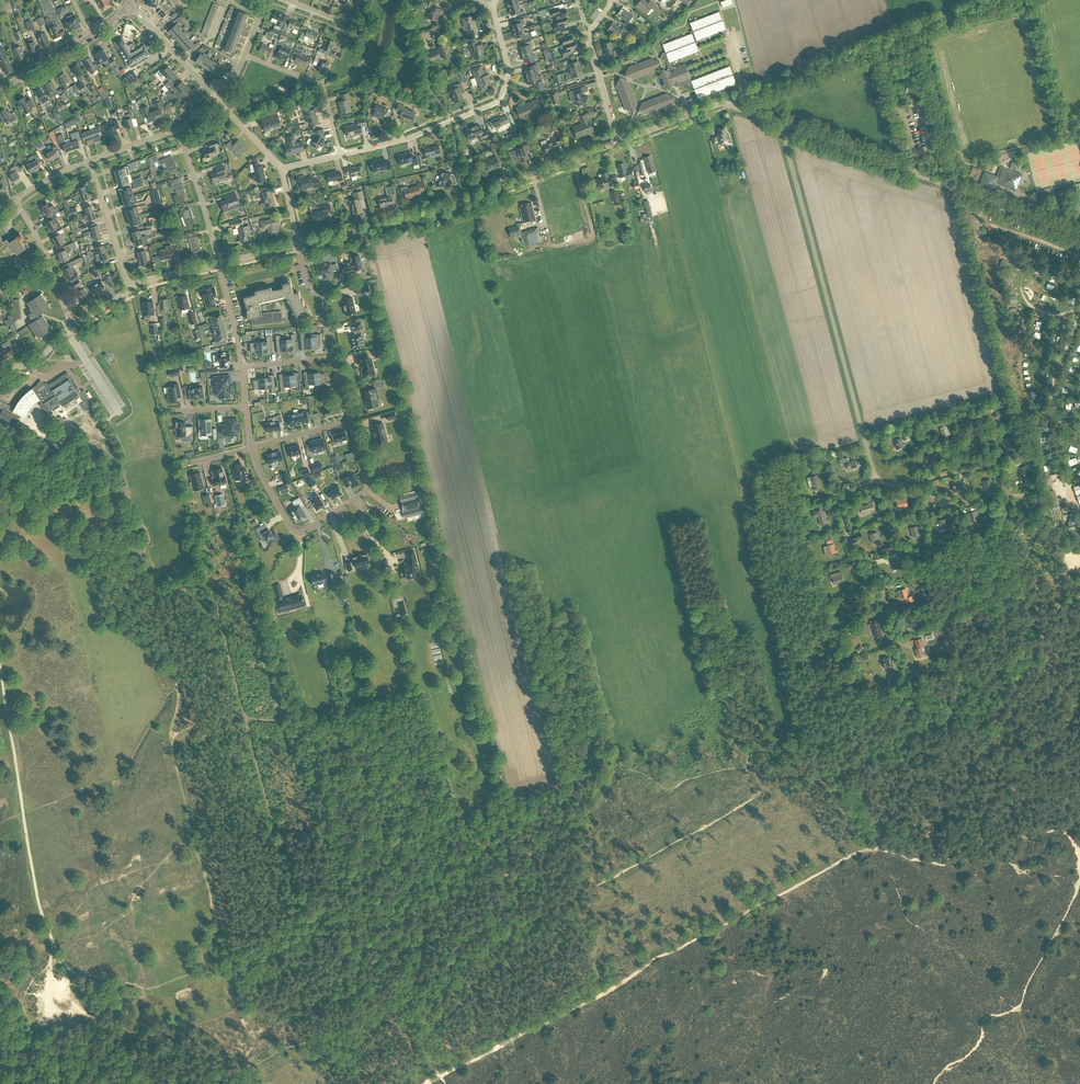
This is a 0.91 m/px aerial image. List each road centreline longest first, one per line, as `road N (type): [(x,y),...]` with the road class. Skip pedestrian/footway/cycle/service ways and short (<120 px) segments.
road 1 (track): [(426,1083),(850,855),(876,848)]
road 2 (unclassified): [(1079,235),(724,103),(618,139)]
road 3 (track): [(0,664),(44,921),(137,1083)]
road 4 (unclassified): [(298,244),(469,199),(618,139)]
road 5 (track): [(731,106),(744,94),(989,0)]
road 6 (residential): [(341,155),(499,100),(508,68),(494,5)]
road 7 (residential): [(351,420),(367,491),(303,532),(292,528),(251,448)]
road 8 (residential): [(341,155),(323,87),(246,56)]
road 9 (tertiary): [(0,91),(127,8)]
road 10 (residential): [(73,327),(16,200)]
road 11 (residential): [(219,263),(177,131)]
road 12 (residential): [(130,288),(90,161)]
road 13 (unclassified): [(215,96),(127,8)]
road 14 (track): [(1052,394),(1059,468),(1079,509)]
road 15 (residential): [(298,244),(335,358)]

